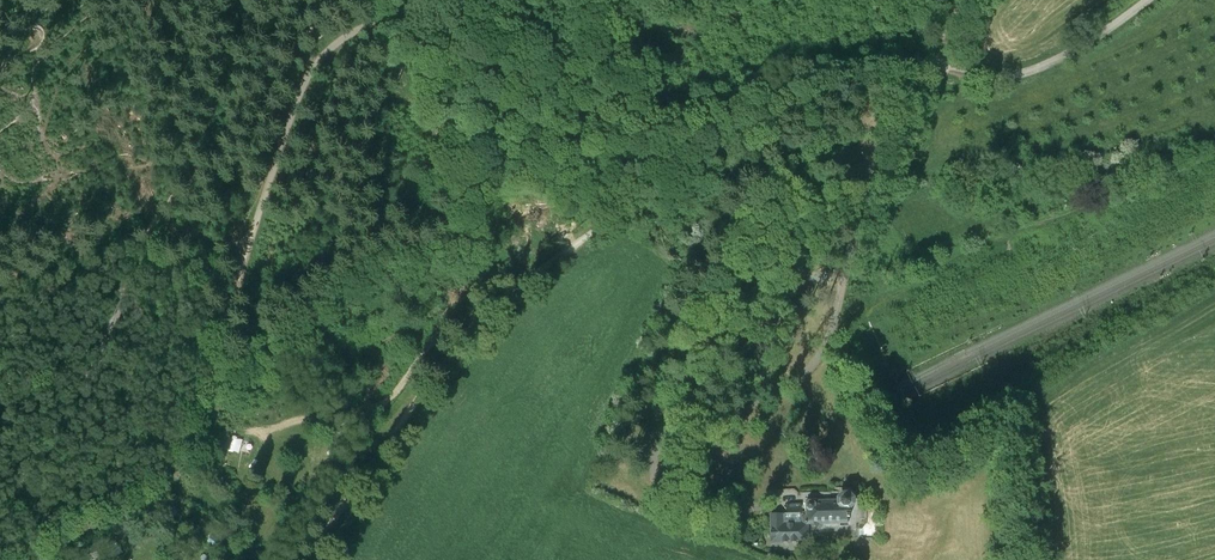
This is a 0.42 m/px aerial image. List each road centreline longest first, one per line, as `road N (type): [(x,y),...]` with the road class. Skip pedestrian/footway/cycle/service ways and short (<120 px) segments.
road 1 (track): [(21,559),(123,509),(156,478),(216,363),(307,77),(333,46),(418,0)]
road 2 (unclassified): [(623,212),(797,94),(857,74),(942,64),(1005,78),(1083,45),(1148,0)]
road 3 (track): [(1214,156),(965,253),(876,309)]

